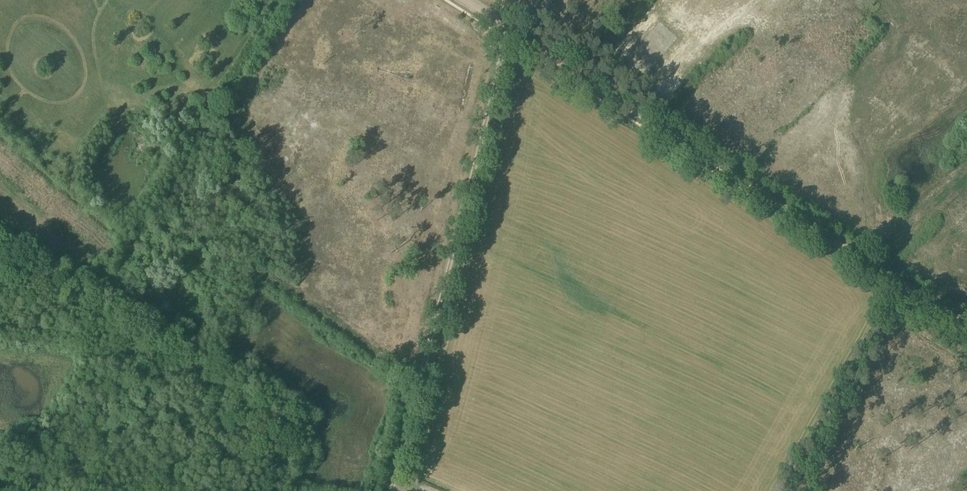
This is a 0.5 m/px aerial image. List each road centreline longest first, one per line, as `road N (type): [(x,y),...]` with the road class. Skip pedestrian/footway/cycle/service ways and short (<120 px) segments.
road 1 (track): [(966,327),(514,34)]
road 2 (track): [(509,40),(390,490)]

